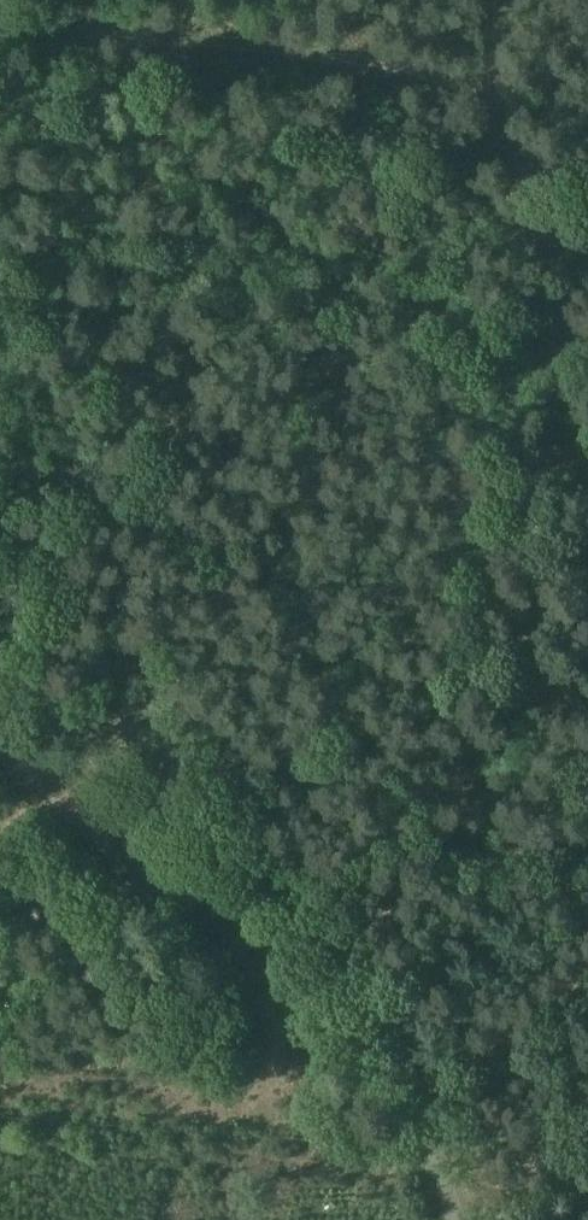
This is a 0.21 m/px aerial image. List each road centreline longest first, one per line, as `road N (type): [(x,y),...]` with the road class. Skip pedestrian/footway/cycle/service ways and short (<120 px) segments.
road 1 (unclassified): [(457,1219),(399,1043),(337,947),(0,679)]
road 2 (track): [(0,24),(380,65),(488,96)]
road 3 (track): [(587,806),(215,763),(123,772)]
road 4 (track): [(587,180),(559,176),(504,143),(488,125),(488,96)]

